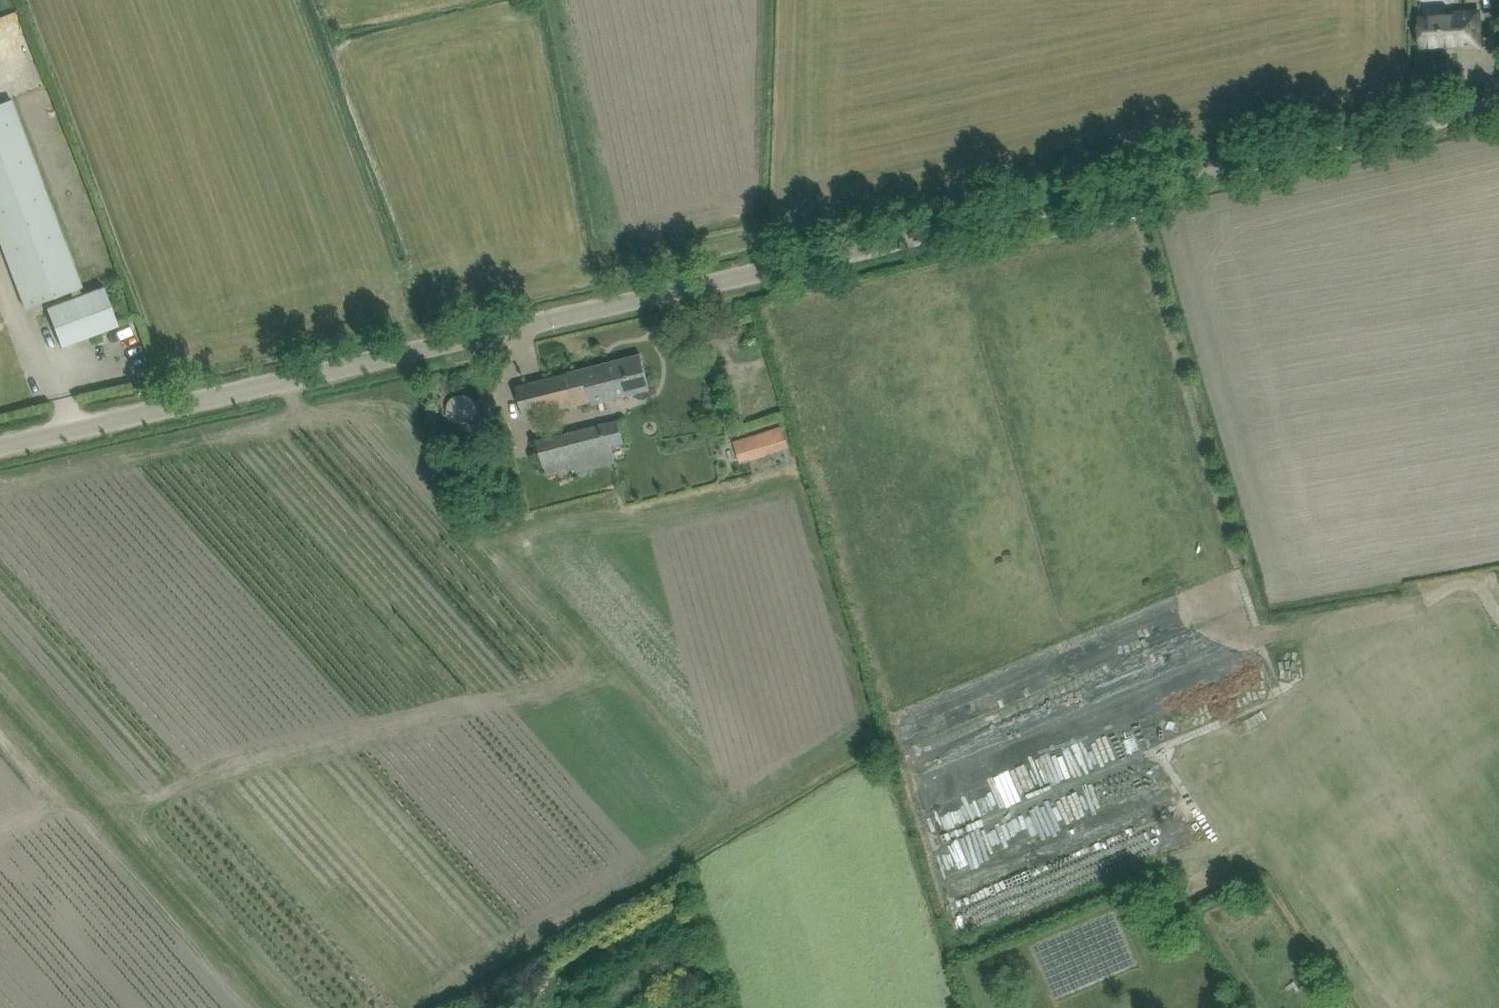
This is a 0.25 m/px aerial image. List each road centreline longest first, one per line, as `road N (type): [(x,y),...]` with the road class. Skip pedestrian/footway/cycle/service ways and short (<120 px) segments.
road 1 (unclassified): [(0,447),(1498,112)]

